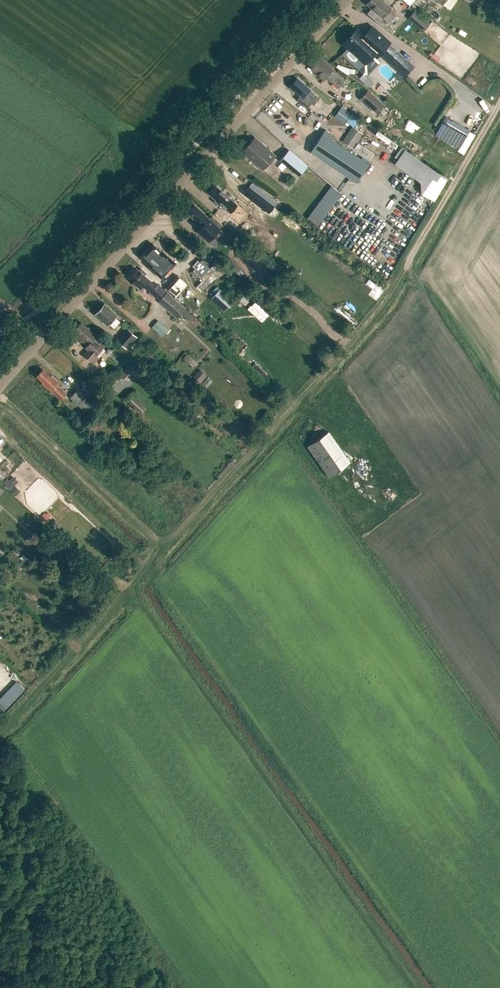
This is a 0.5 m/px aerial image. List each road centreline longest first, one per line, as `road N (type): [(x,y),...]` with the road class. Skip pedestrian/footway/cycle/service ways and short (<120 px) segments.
road 1 (track): [(499,98),(369,322),(0,730)]
road 2 (unclassified): [(0,386),(345,0)]
road 3 (track): [(0,391),(167,545)]

